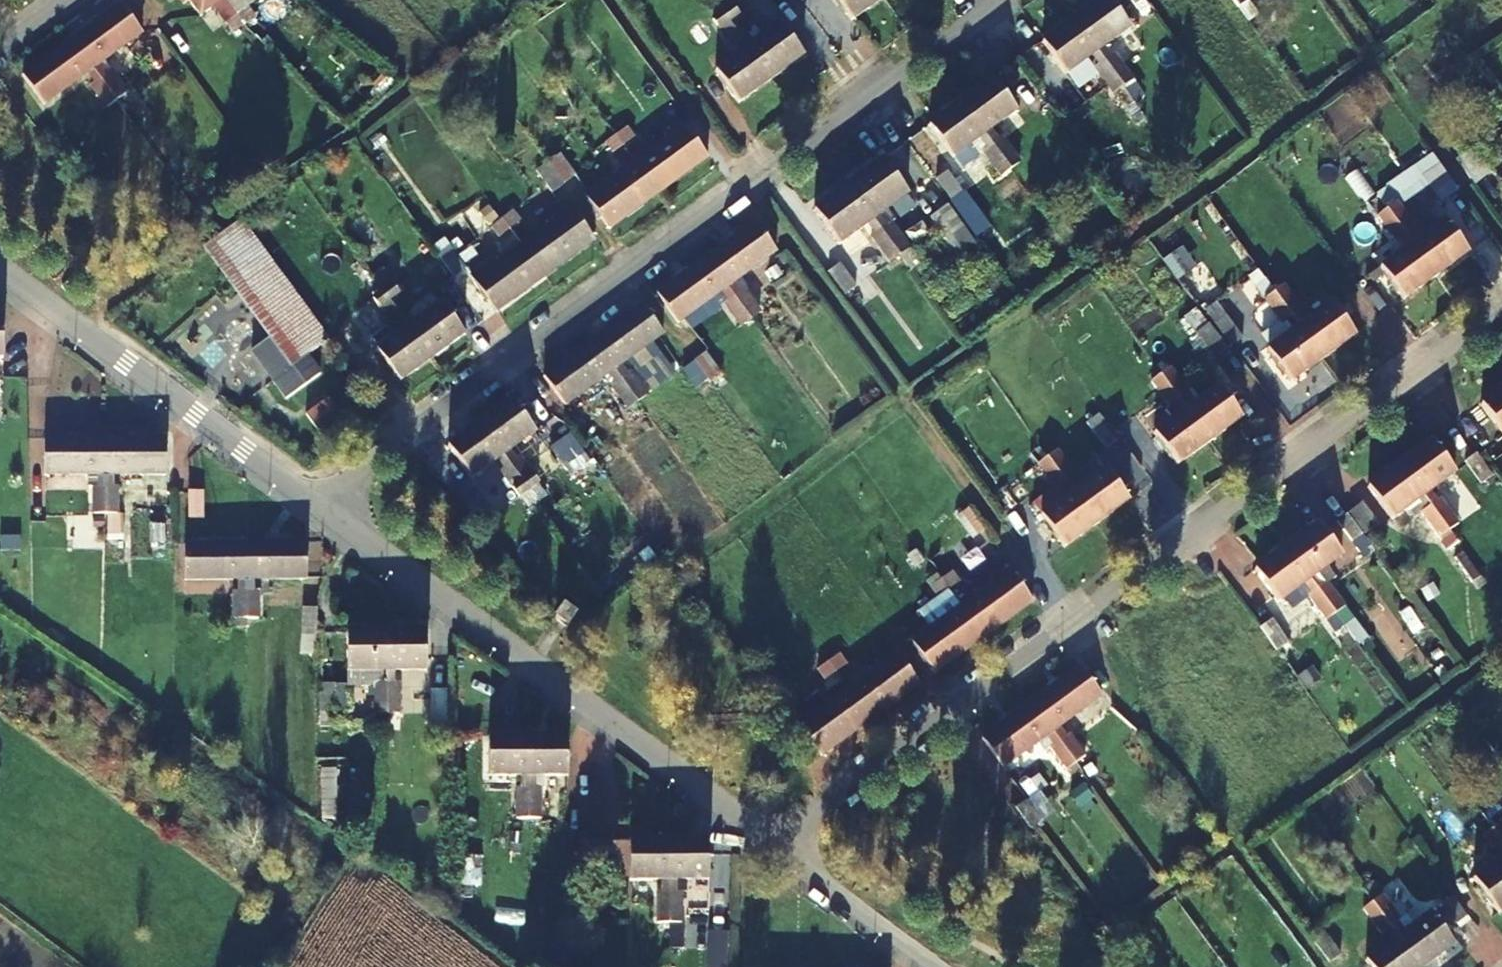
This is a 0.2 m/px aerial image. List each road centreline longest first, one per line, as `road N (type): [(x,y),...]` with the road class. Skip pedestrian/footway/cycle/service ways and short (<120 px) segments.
road 1 (residential): [(778,848),(1501,309)]
road 2 (residential): [(1005,0),(351,482),(326,515)]
road 3 (residential): [(326,515),(778,848)]
road 4 (residential): [(0,270),(326,515)]
road 5 (residential): [(778,848),(937,966)]

